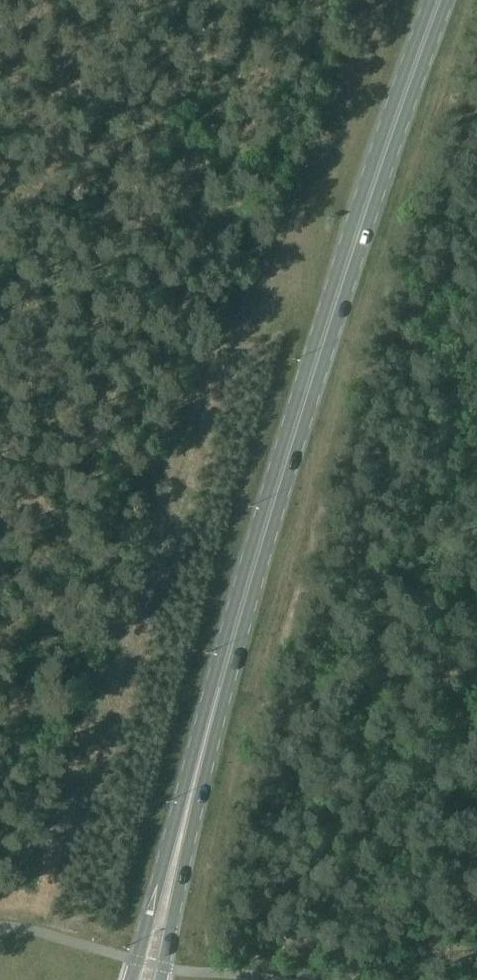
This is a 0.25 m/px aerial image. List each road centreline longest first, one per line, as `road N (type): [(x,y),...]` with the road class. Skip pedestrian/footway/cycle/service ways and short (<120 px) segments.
road 1 (primary): [(440,0),(274,497),(180,834)]
road 2 (track): [(200,136),(0,69)]
road 3 (primary): [(180,834),(128,979)]
road 4 (primary): [(163,979),(180,834)]

